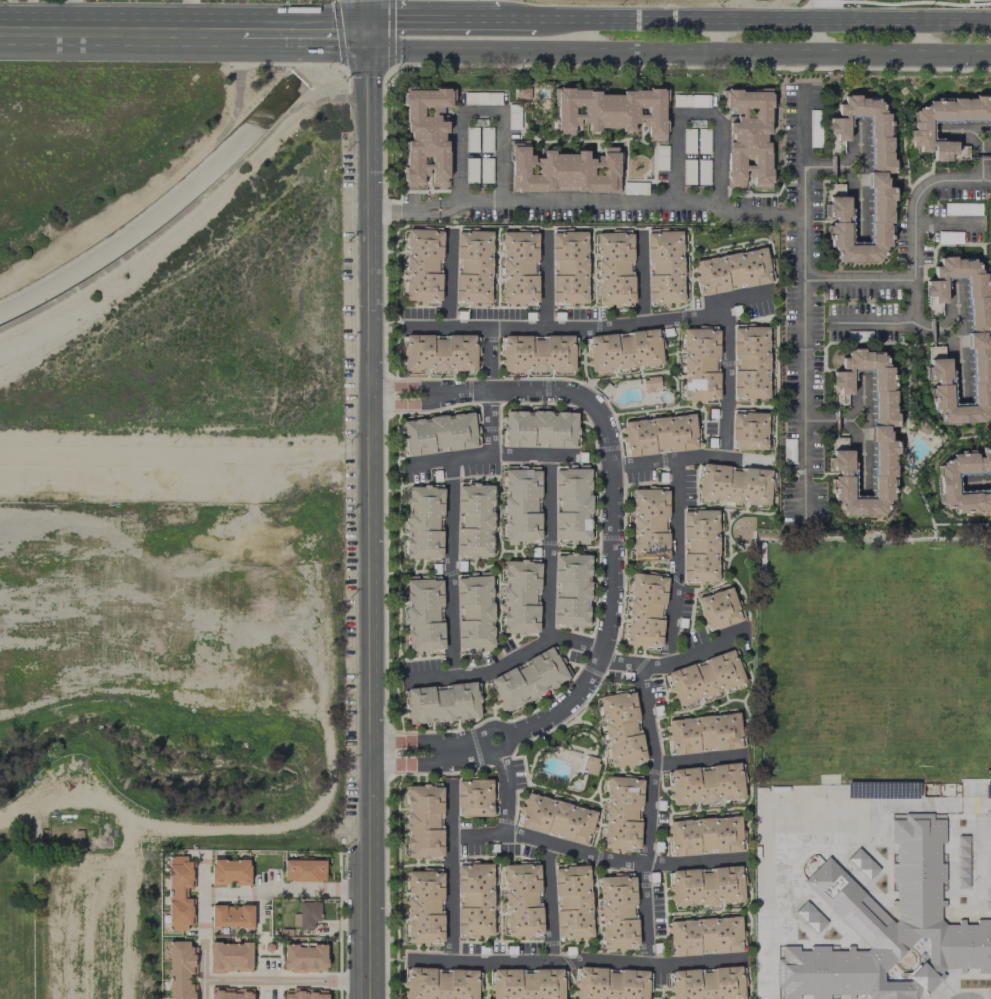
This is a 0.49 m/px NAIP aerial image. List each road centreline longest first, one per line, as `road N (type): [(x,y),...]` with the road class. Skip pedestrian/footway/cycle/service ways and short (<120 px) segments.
road 1 (tertiary): [(364,32),(371,998)]
road 2 (primary): [(364,32),(389,48),(990,56)]
road 3 (primary): [(990,24),(537,19)]
road 4 (track): [(0,811),(112,810),(125,820),(113,855),(70,869),(68,998)]
road 5 (primary): [(0,30),(240,31)]
road 6 (primary): [(486,18),(395,17),(364,32)]
road 7 (primary): [(240,31),(364,32)]

